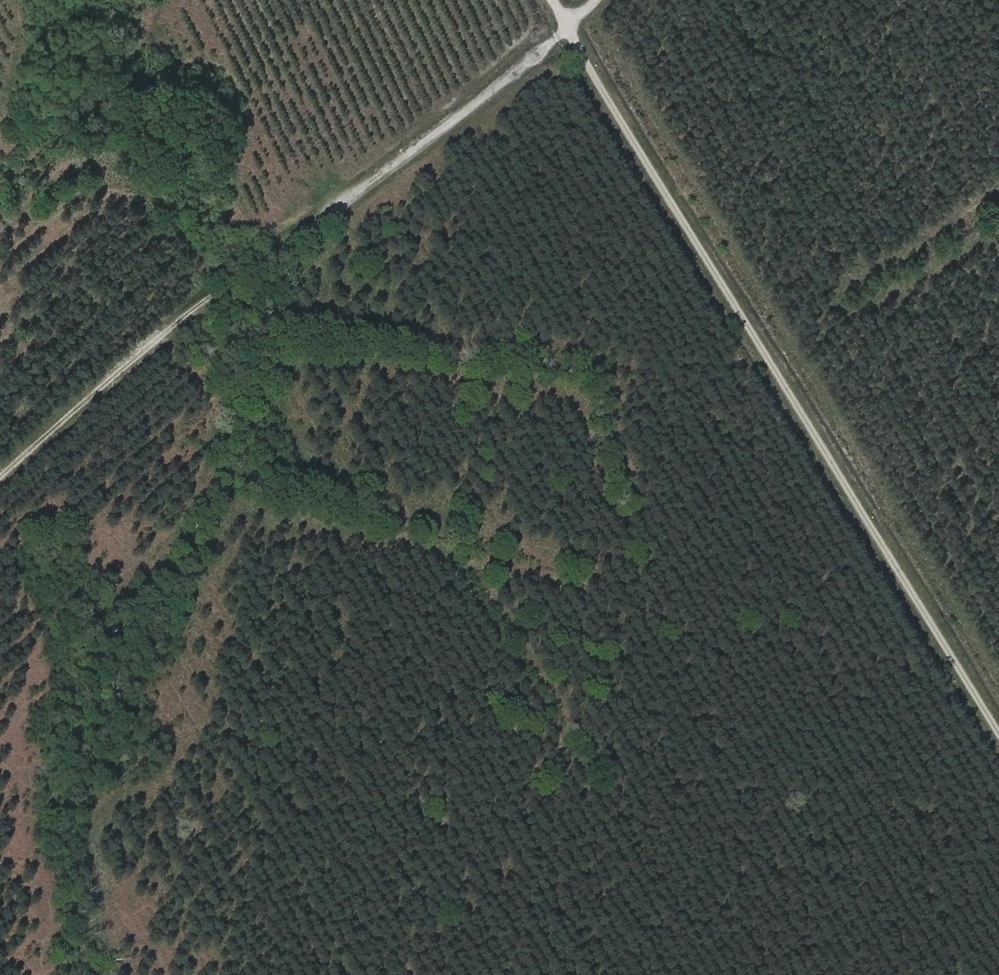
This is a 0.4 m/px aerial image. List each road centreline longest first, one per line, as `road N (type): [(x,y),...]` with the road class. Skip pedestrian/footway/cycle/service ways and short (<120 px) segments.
road 1 (track): [(568,26),(998,733)]
road 2 (track): [(568,26),(208,299),(0,475)]

